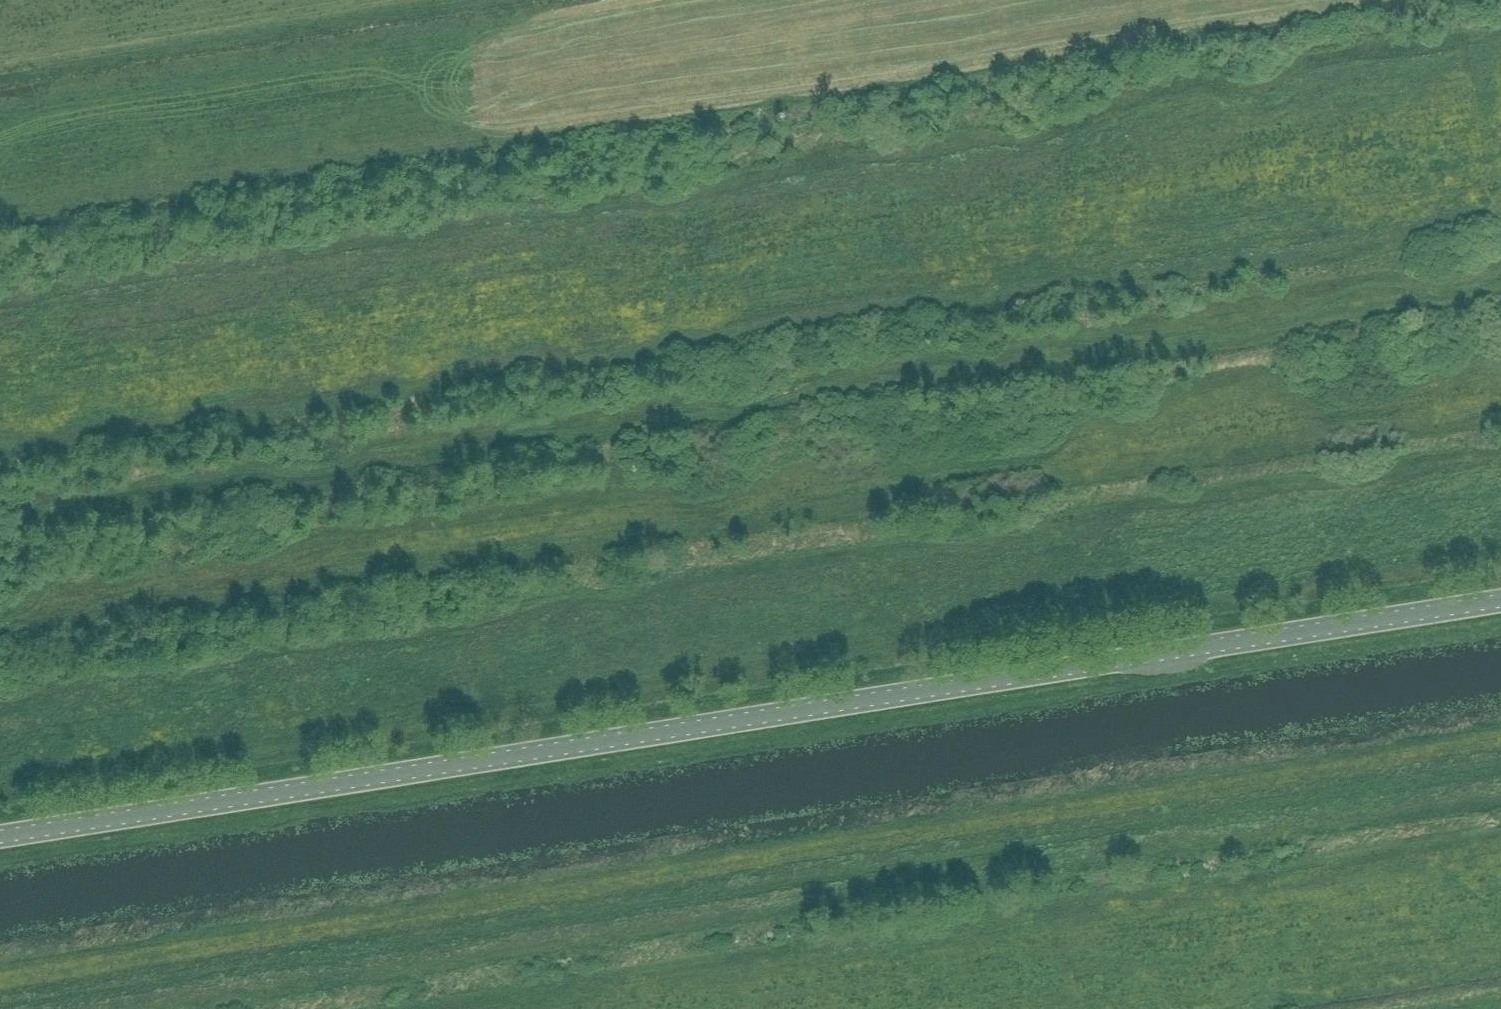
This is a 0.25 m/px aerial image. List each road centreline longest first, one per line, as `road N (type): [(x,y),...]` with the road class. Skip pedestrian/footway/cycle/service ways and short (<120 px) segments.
road 1 (tertiary): [(0,834),(1500,600)]

